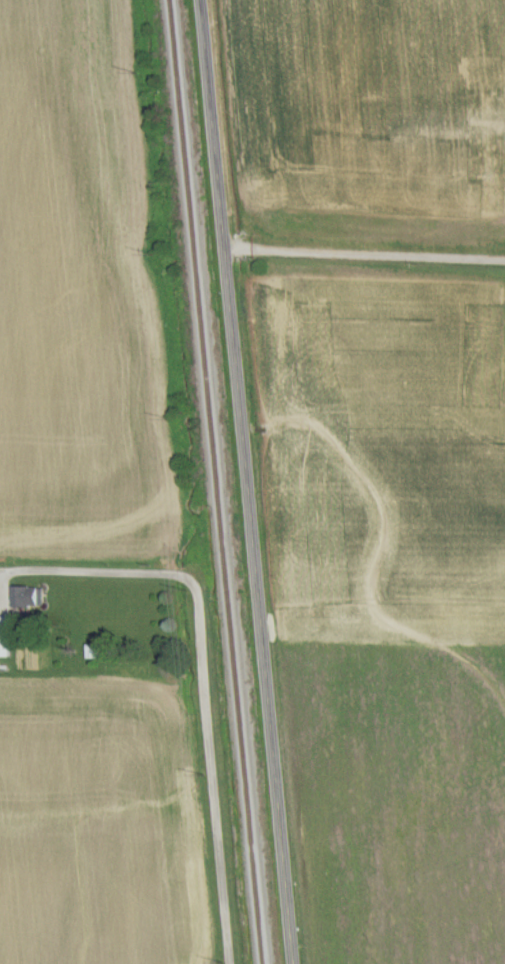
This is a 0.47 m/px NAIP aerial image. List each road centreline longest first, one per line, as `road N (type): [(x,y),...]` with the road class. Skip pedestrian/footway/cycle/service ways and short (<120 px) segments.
road 1 (residential): [(299,963),(205,0)]
road 2 (residential): [(233,963),(201,594),(184,572),(0,570)]
road 3 (residential): [(229,251),(504,260)]

